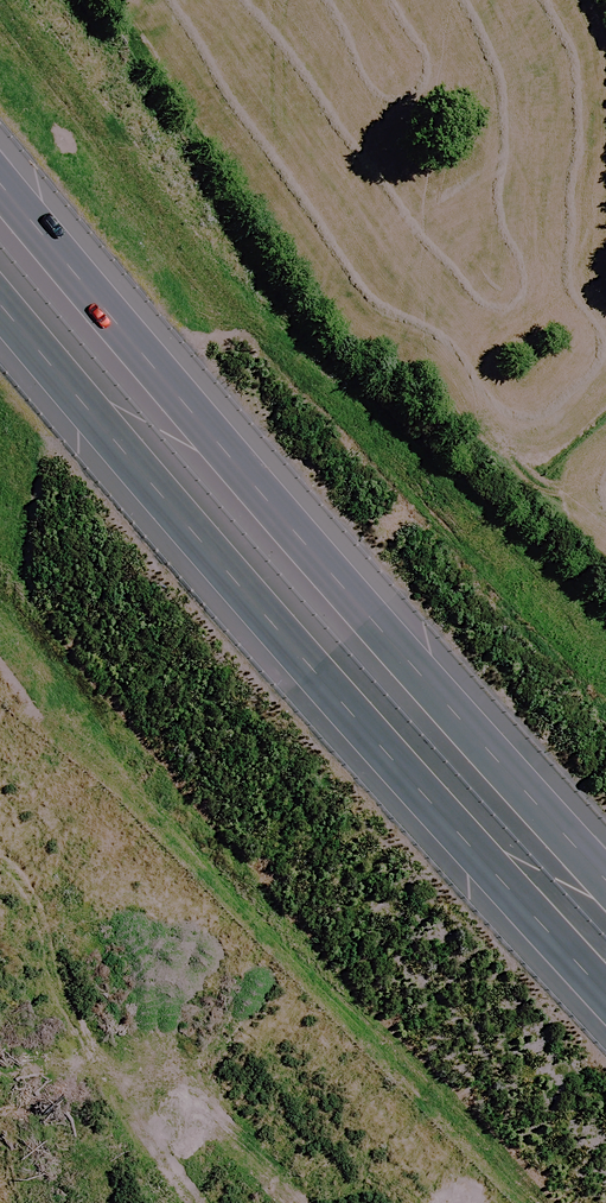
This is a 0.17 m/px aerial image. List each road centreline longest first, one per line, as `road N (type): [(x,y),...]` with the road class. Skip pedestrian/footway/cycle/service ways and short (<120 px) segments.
road 1 (motorway): [(0,196),(354,620),(605,878)]
road 2 (motorway): [(605,968),(314,660),(0,286)]

